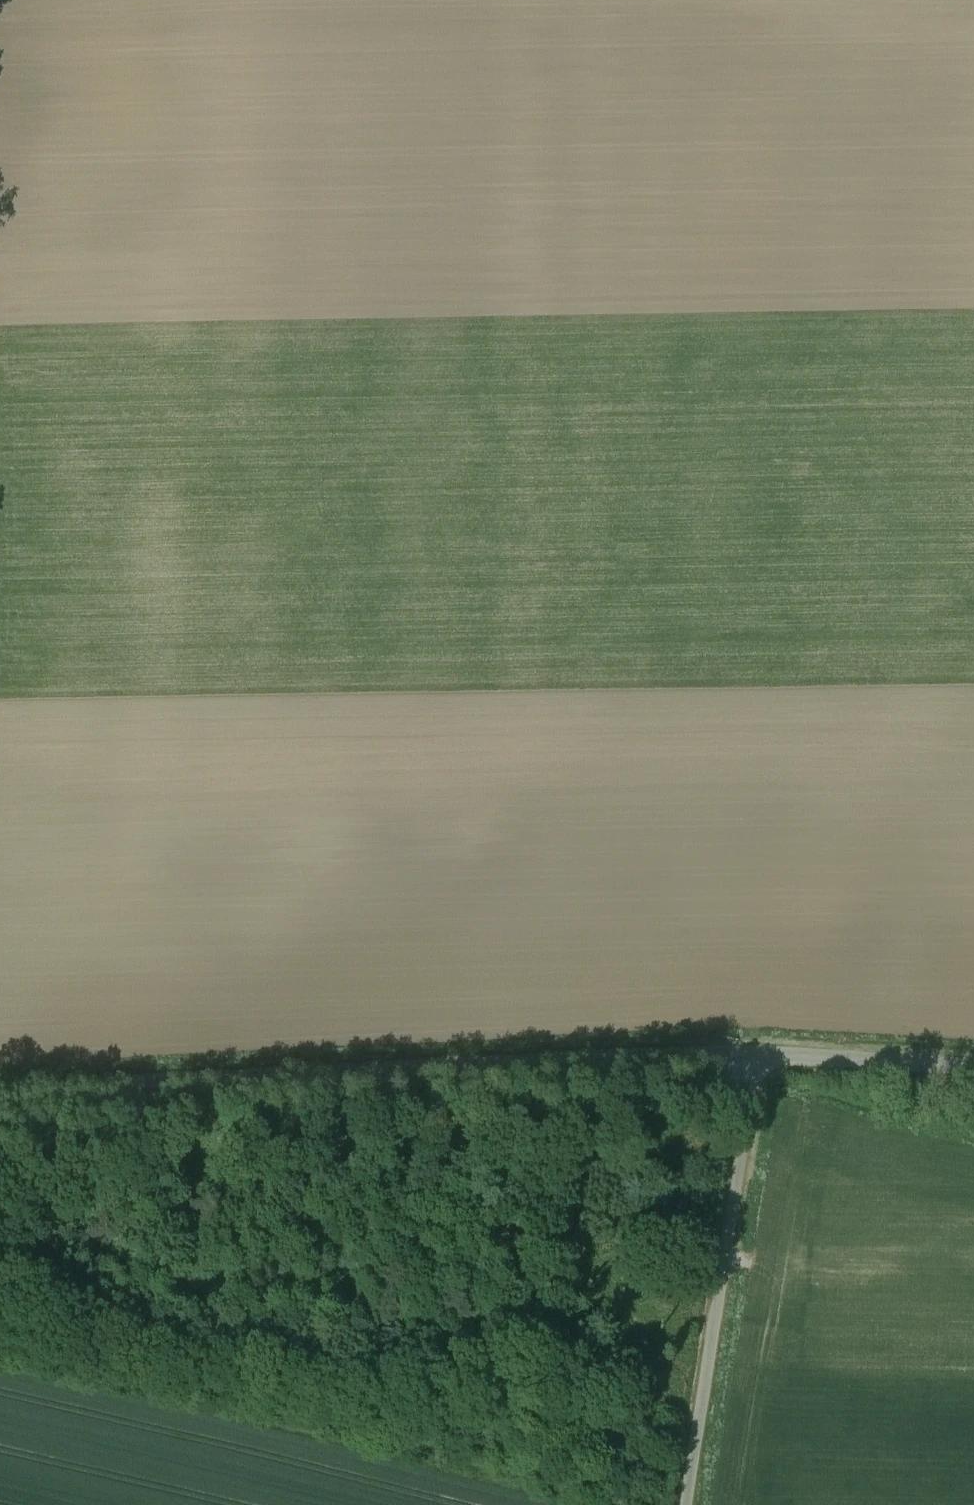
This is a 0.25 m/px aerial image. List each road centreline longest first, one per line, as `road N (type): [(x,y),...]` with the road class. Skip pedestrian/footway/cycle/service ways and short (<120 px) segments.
road 1 (unclassified): [(756,1051),(256,1067),(0,1084)]
road 2 (unclassified): [(690,1504),(756,1051)]
road 3 (unclassified): [(756,1051),(973,1064)]

